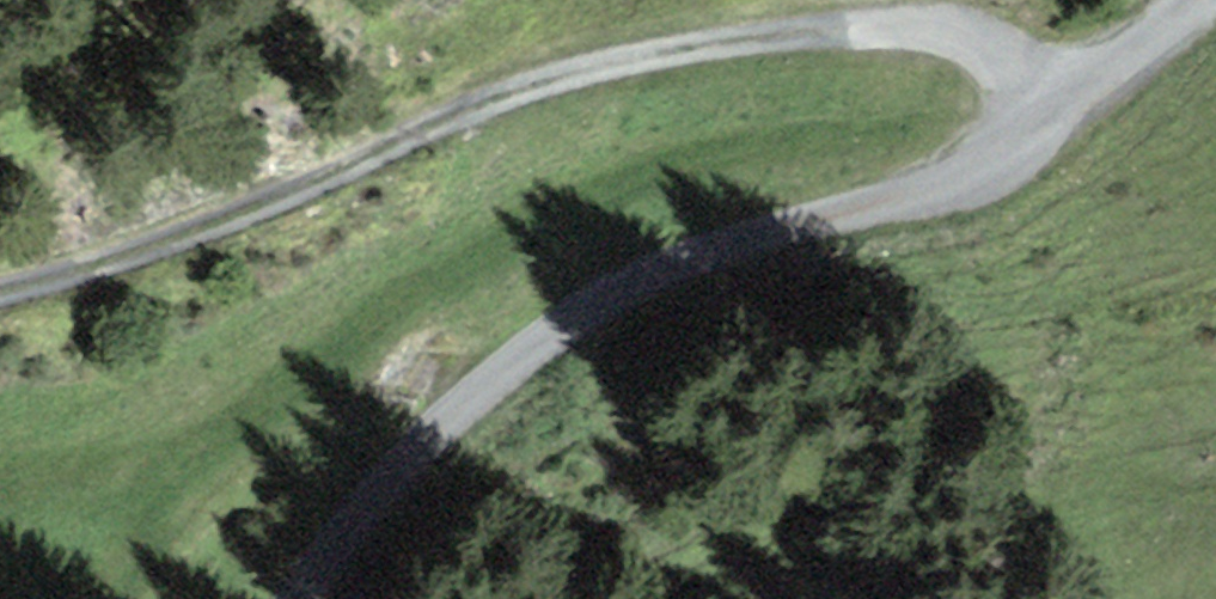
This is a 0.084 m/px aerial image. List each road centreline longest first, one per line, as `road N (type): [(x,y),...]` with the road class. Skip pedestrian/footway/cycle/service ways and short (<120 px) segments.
road 1 (track): [(0,285),(97,264),(612,51),(939,25),(1050,103)]
road 2 (track): [(1050,103),(902,199),(611,289),(350,529),(303,598)]
road 3 (track): [(1192,0),(1050,103)]

